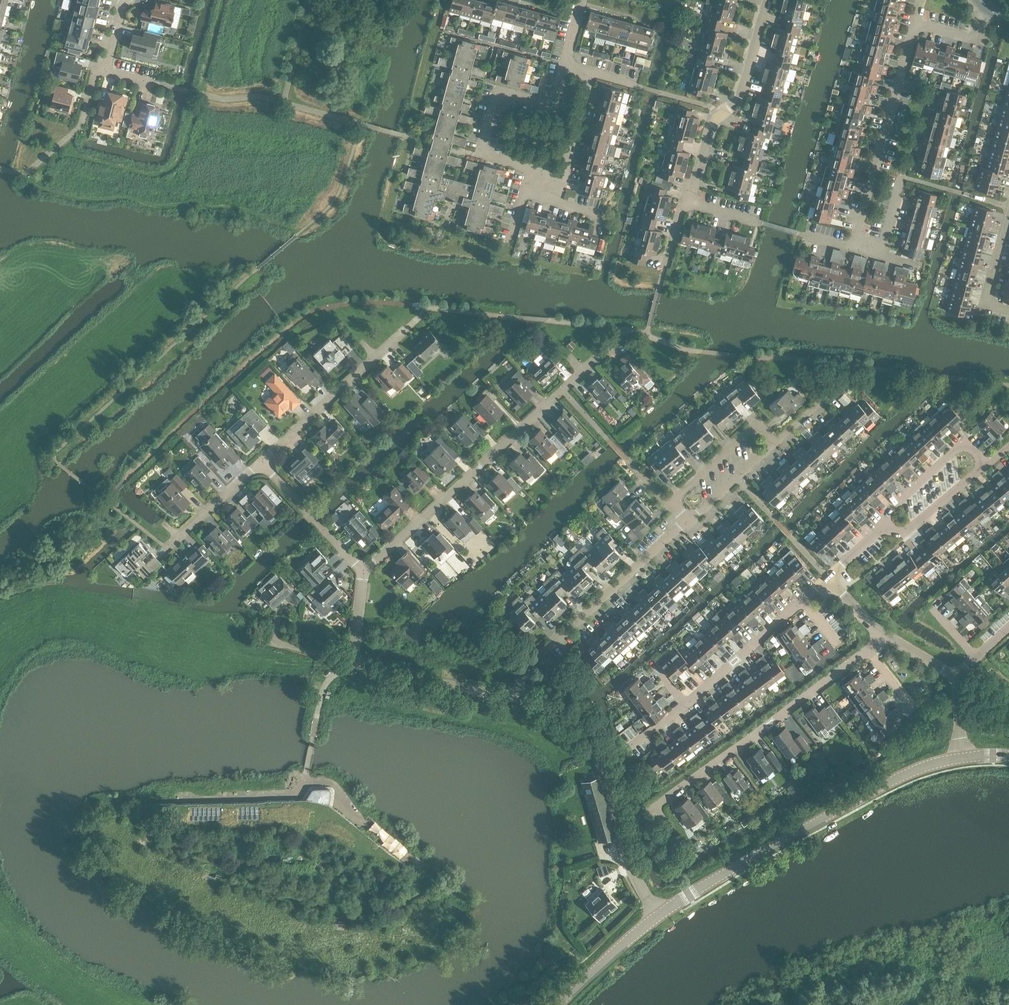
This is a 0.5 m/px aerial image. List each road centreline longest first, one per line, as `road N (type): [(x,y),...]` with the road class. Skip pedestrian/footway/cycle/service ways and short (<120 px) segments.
road 1 (residential): [(362,572),(628,331)]
road 2 (tertiary): [(963,757),(878,789),(658,916)]
road 3 (residential): [(655,808),(869,651)]
road 4 (unclassified): [(646,897),(595,744),(575,720),(517,698)]
road 5 (residential): [(517,698),(527,670),(686,524)]
road 6 (residential): [(854,249),(916,23)]
road 7 (residential): [(260,464),(430,307)]
road 8 (residential): [(688,203),(709,127),(739,101),(767,0)]
road 9 (residential): [(527,168),(482,155),(499,91),(553,106),(564,66)]
road 10 (unclassified): [(517,698),(353,663)]
road 11 (residential): [(686,705),(804,600)]
road 12 (residential): [(885,527),(897,504),(964,442),(986,466)]
road 13 (residential): [(362,572),(260,464)]
road 14 (residential): [(668,504),(758,423),(776,442)]
road 15 (tertiary): [(658,916),(560,1004)]
road 16 (residential): [(166,548),(260,464)]
road 17 (residential): [(986,466),(916,525),(885,527)]
road 18 (residential): [(686,524),(776,442)]

